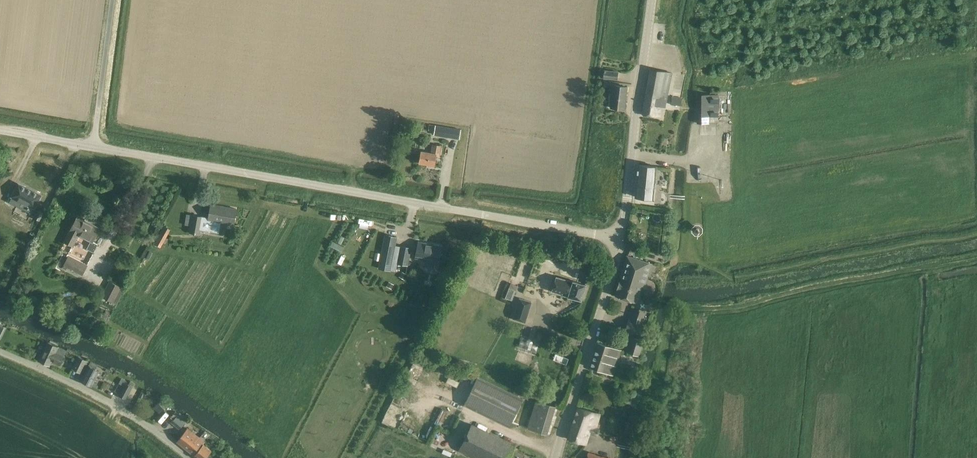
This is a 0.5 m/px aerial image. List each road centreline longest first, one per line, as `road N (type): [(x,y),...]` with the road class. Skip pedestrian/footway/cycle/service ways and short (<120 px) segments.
road 1 (unclassified): [(617,238),(0,133)]
road 2 (tertiary): [(617,238),(652,0)]
road 3 (tertiary): [(554,457),(615,268),(617,238)]
road 4 (unclassified): [(189,457),(111,406),(0,353)]

